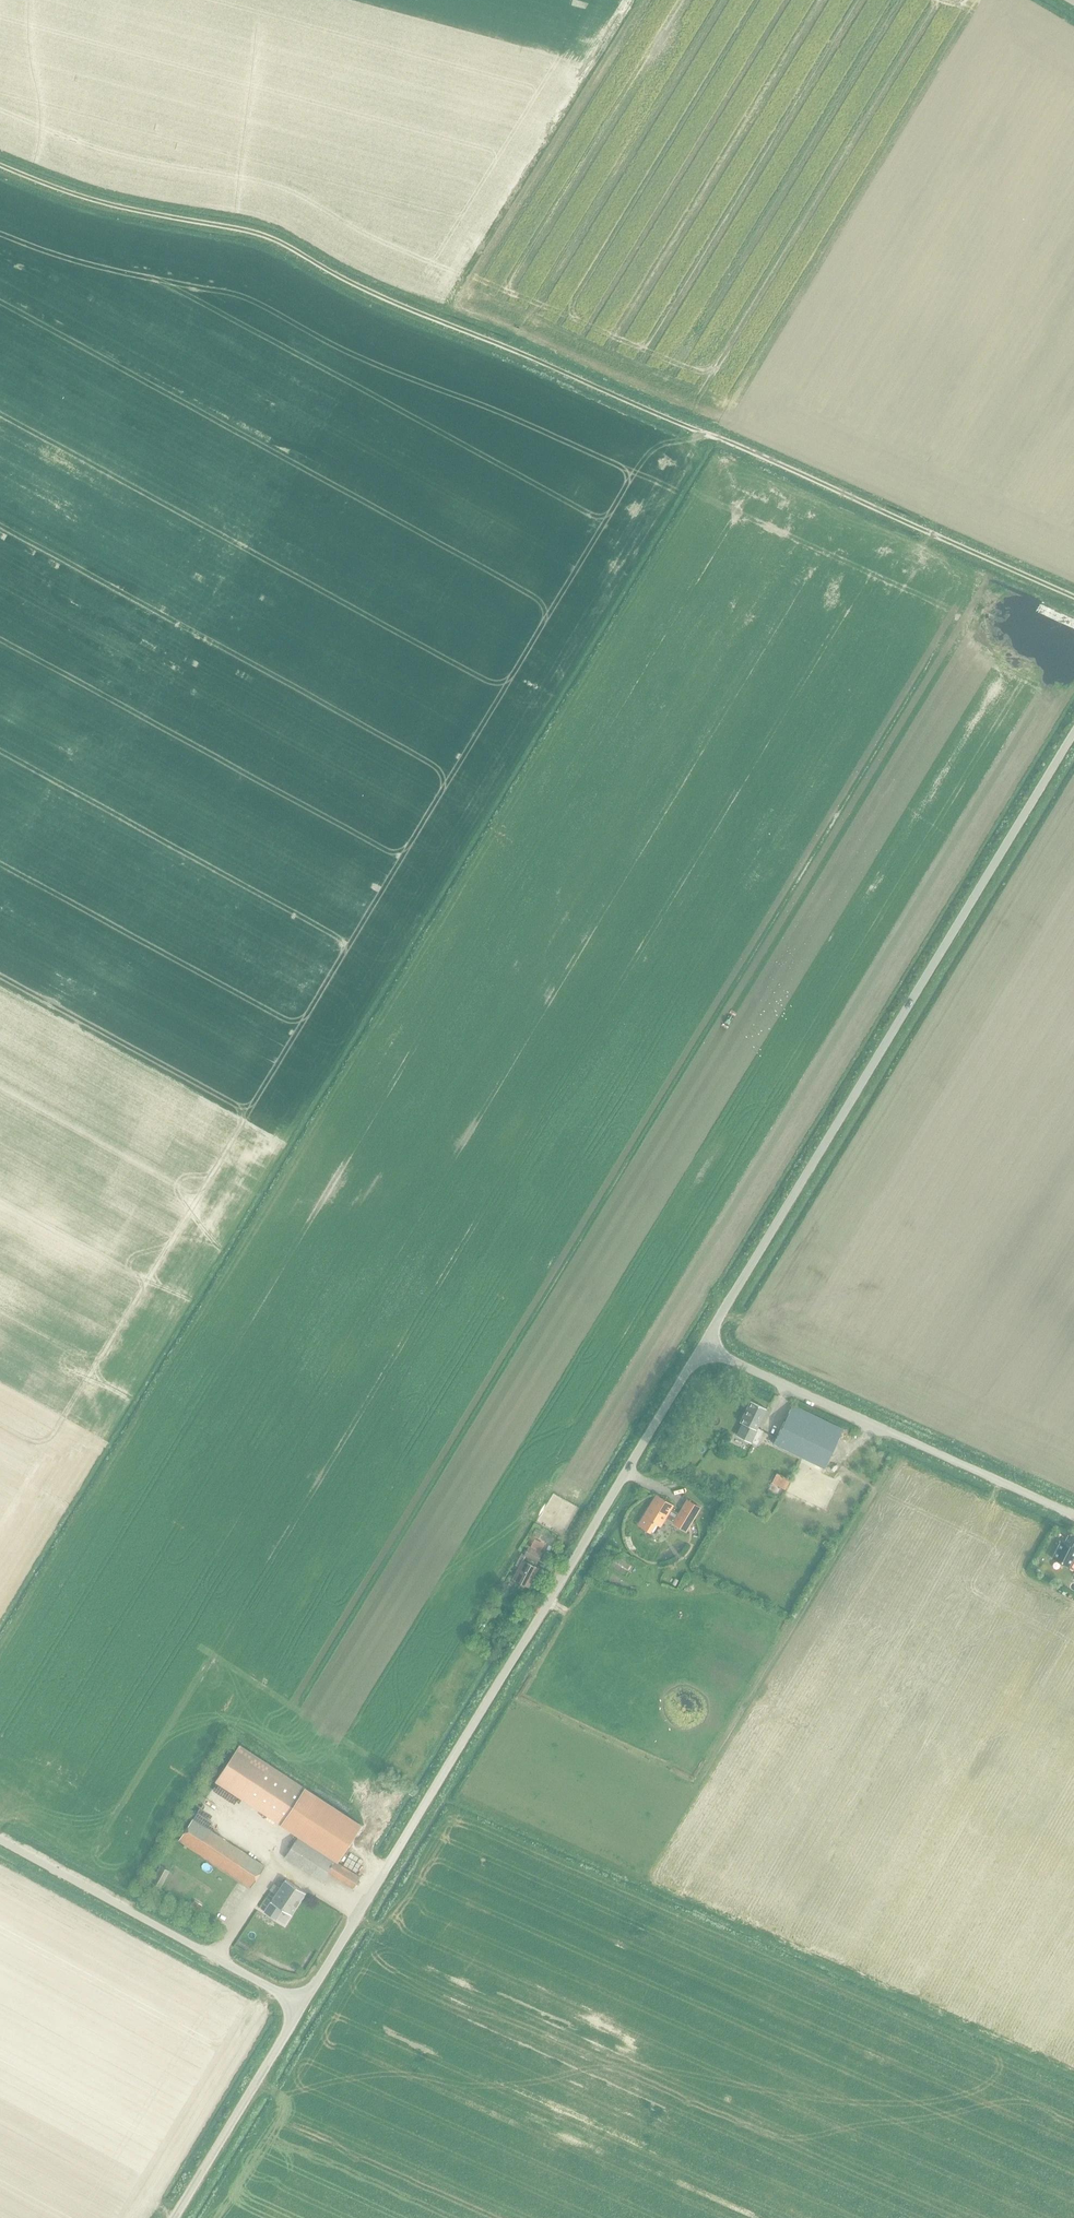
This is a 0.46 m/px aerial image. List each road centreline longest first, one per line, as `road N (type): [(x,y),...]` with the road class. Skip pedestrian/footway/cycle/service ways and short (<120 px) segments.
road 1 (track): [(1073,599),(734,442),(388,300),(258,231),(120,206),(0,164)]
road 2 (unclassified): [(305,2004),(704,1343)]
road 3 (unclassified): [(704,1343),(1073,729)]
road 4 (unclassified): [(1073,1514),(704,1343)]
road 5 (unclassified): [(305,2004),(0,1838)]
road 6 (unclassified): [(174,2217),(305,2004)]

